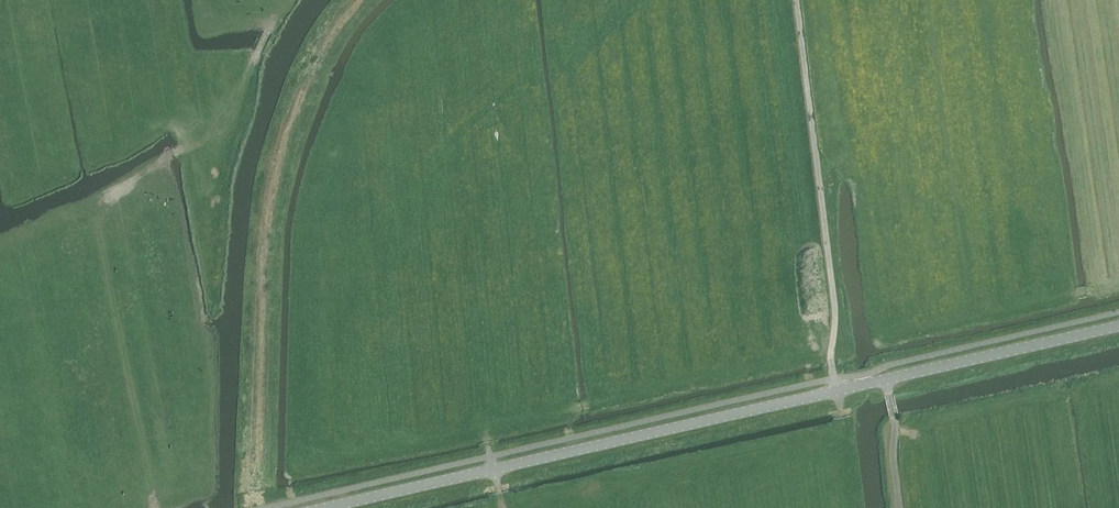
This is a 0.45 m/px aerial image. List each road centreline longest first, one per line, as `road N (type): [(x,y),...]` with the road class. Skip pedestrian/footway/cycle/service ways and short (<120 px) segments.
road 1 (tertiary): [(315,507),(887,380)]
road 2 (track): [(797,0),(835,307),(830,359),(844,418)]
road 3 (tertiary): [(887,380),(1118,326)]

